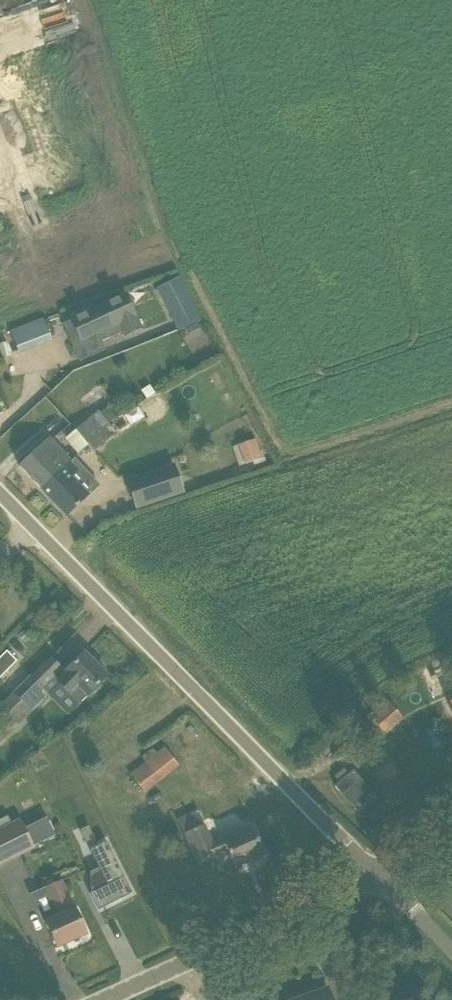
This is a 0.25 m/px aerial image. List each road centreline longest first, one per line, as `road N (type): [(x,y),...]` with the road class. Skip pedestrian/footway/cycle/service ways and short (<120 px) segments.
road 1 (unclassified): [(379,877),(0,498)]
road 2 (unclassified): [(100,999),(379,877)]

